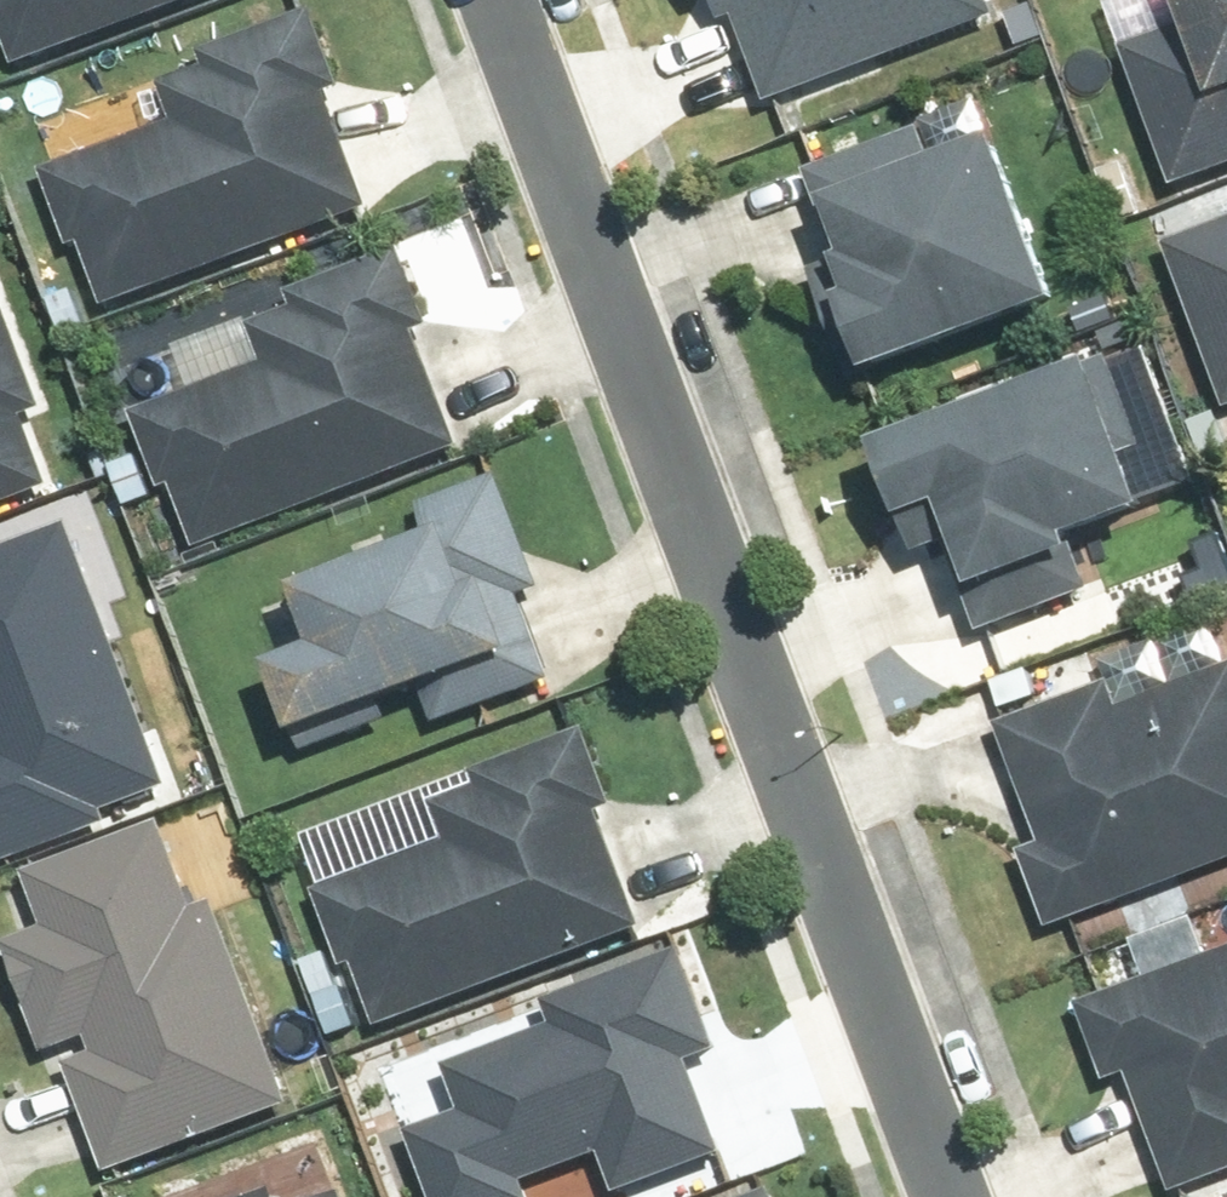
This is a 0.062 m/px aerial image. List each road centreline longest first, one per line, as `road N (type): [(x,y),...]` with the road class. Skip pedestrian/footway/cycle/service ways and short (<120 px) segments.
road 1 (residential): [(943,1196),(501,0)]

